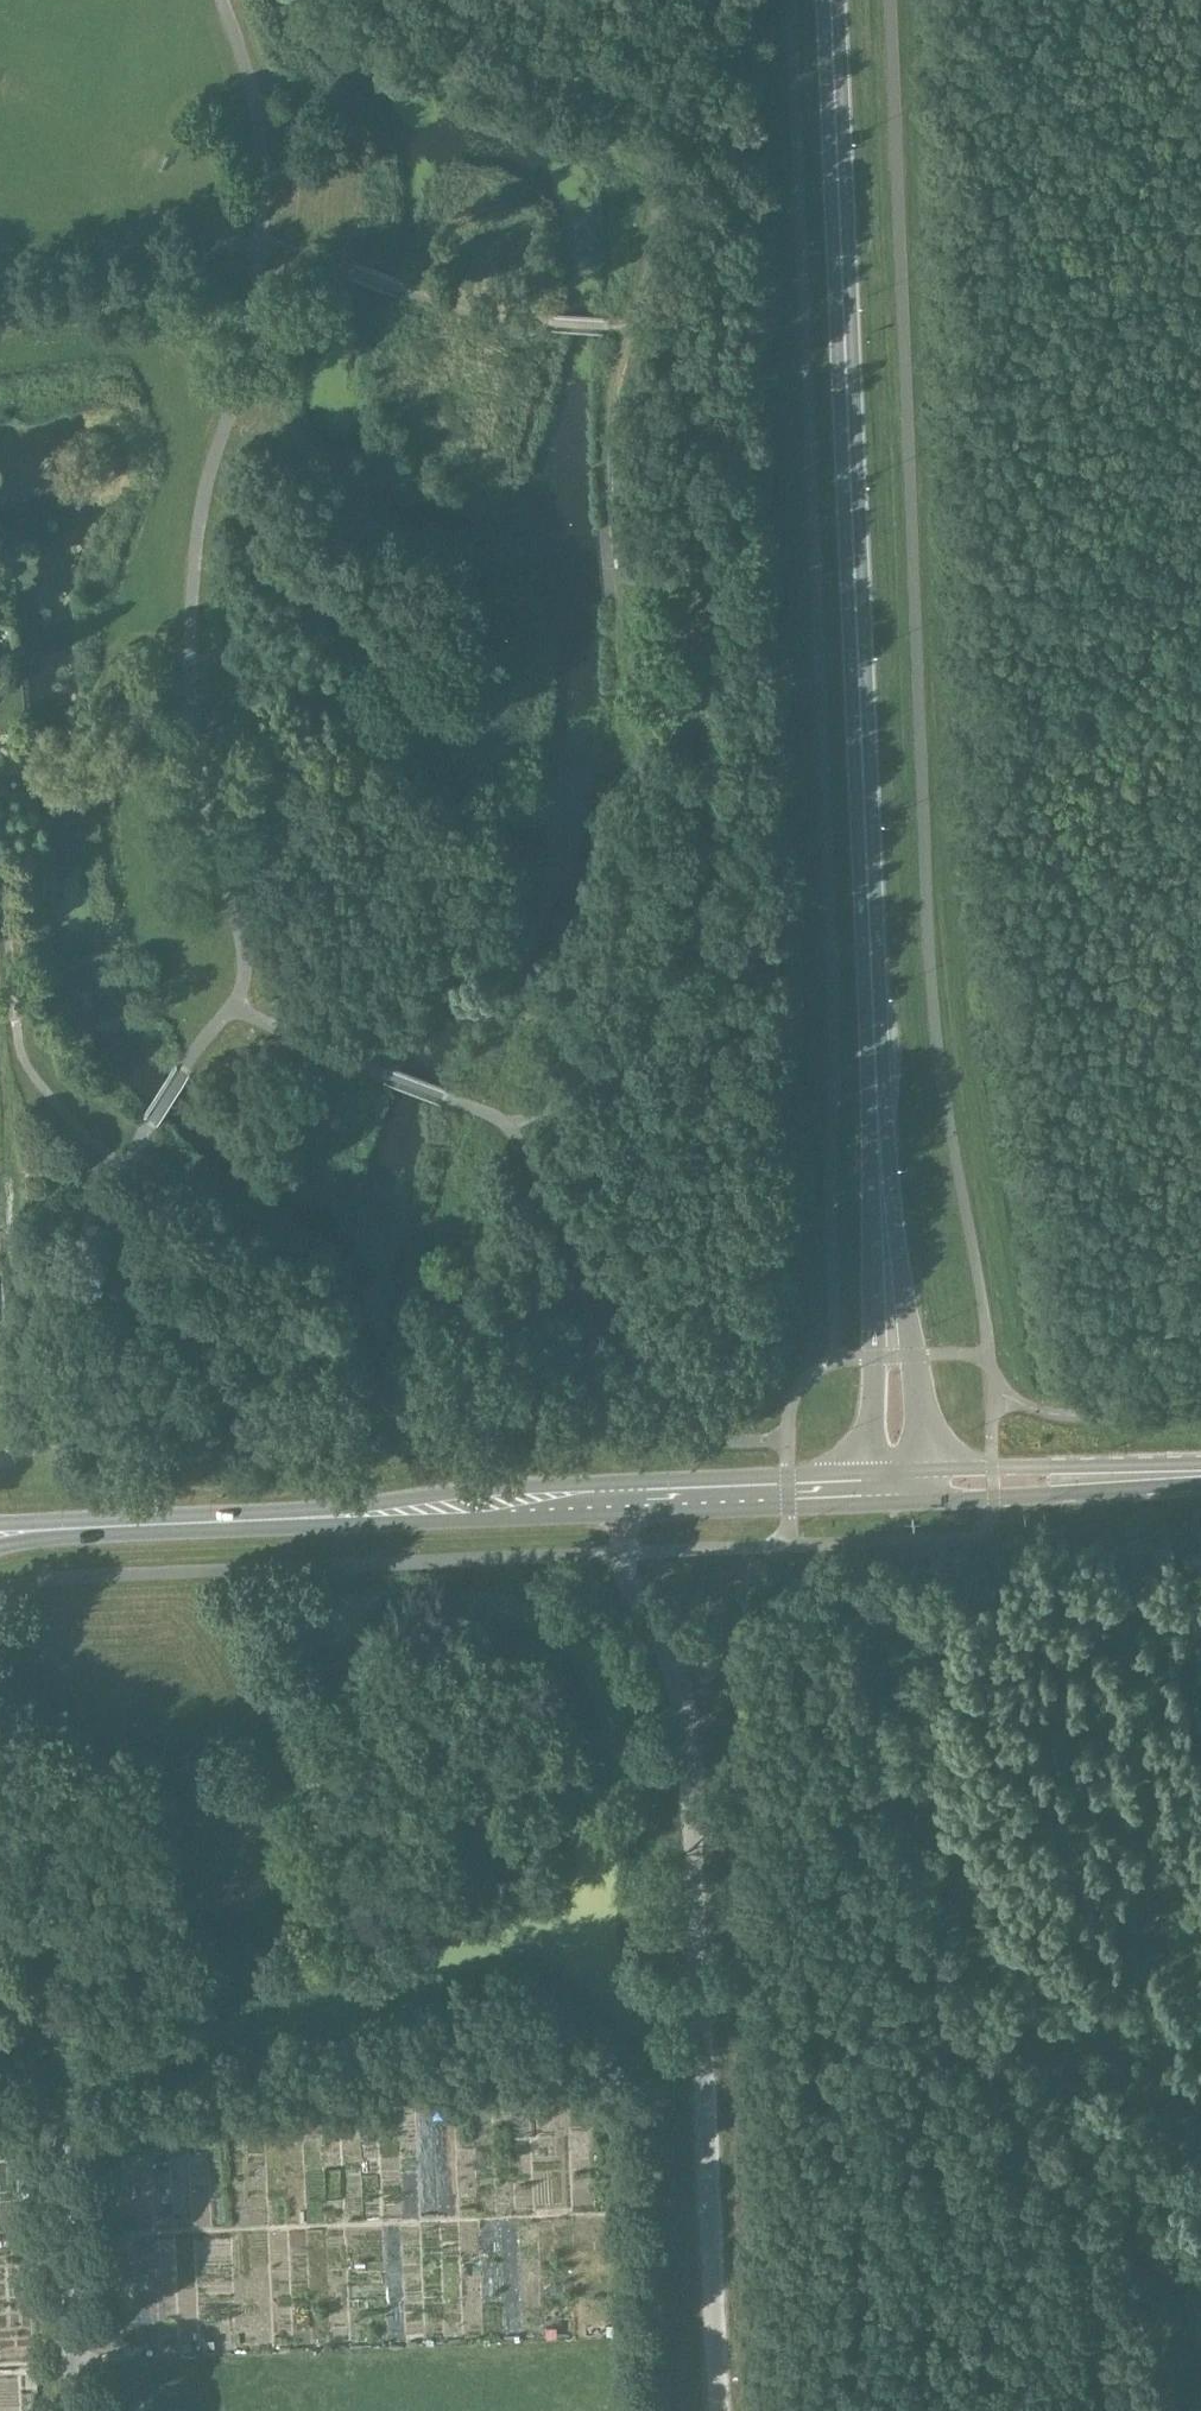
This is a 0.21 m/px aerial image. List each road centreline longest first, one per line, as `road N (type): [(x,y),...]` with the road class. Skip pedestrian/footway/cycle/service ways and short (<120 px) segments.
road 1 (secondary): [(879,1161),(831,0)]
road 2 (secondary): [(328,1517),(343,1526),(897,1503)]
road 3 (secondary): [(873,1472),(495,1487),(342,1507),(328,1517)]
road 4 (unclassified): [(71,2410),(54,1998),(45,1965),(0,1891)]
road 5 (secondary): [(924,1470),(890,1178),(879,1161)]
road 6 (secondary): [(879,1161),(870,1178),(873,1472)]
road 7 (tertiary): [(897,1503),(1200,1484)]
road 8 (secondary): [(37,1530),(328,1517)]
road 9 (tertiary): [(1200,1463),(924,1470)]

